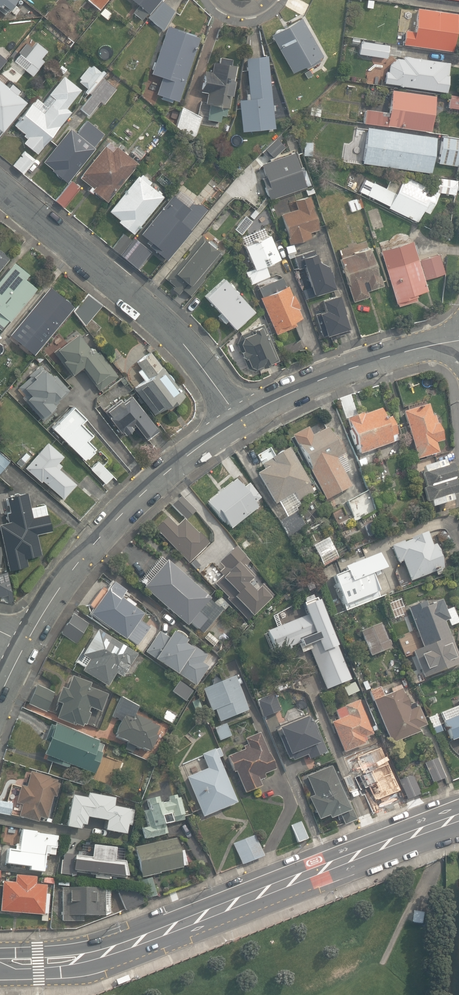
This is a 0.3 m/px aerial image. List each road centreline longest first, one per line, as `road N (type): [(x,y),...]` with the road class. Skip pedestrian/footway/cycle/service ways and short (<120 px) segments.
road 1 (secondary): [(0,964),(113,948),(458,818)]
road 2 (residential): [(236,418),(188,351),(0,186)]
road 3 (residential): [(22,642),(96,540),(236,418)]
road 4 (residential): [(236,418),(316,381),(458,341)]

